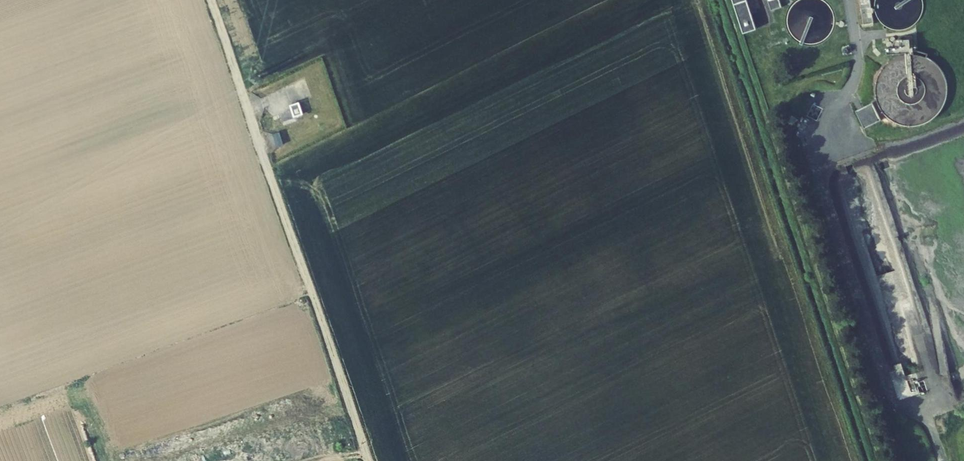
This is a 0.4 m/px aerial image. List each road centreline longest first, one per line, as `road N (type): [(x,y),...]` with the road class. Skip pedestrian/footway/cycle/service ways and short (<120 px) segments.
road 1 (track): [(367,460),(252,126)]
road 2 (unclassified): [(252,126),(210,0)]

